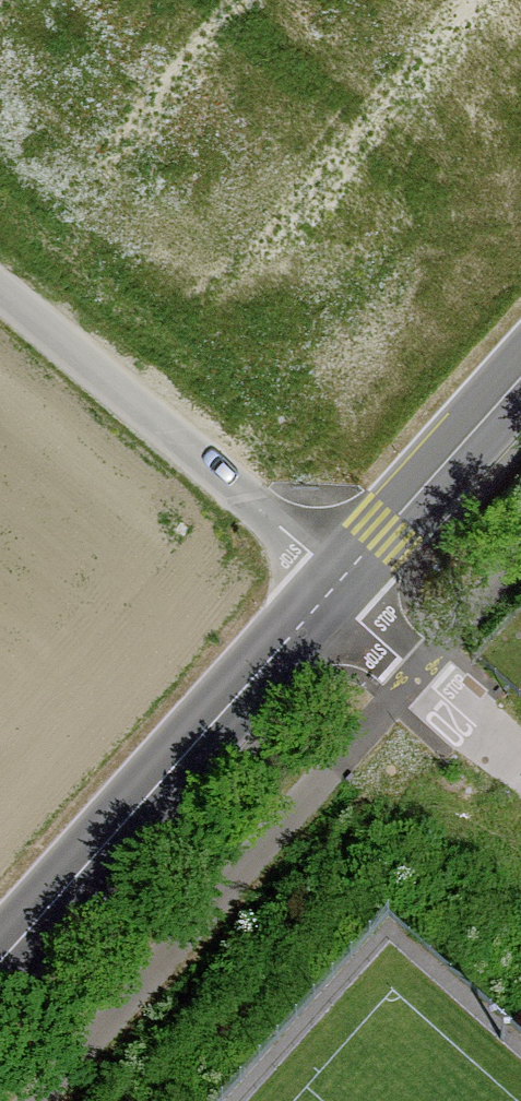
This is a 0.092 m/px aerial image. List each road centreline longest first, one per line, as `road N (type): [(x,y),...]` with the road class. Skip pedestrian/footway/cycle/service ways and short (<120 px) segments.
road 1 (secondary): [(339,583),(0,963)]
road 2 (unclassified): [(339,583),(0,287)]
road 3 (secondary): [(520,380),(339,583)]
road 4 (residential): [(520,762),(339,583)]

